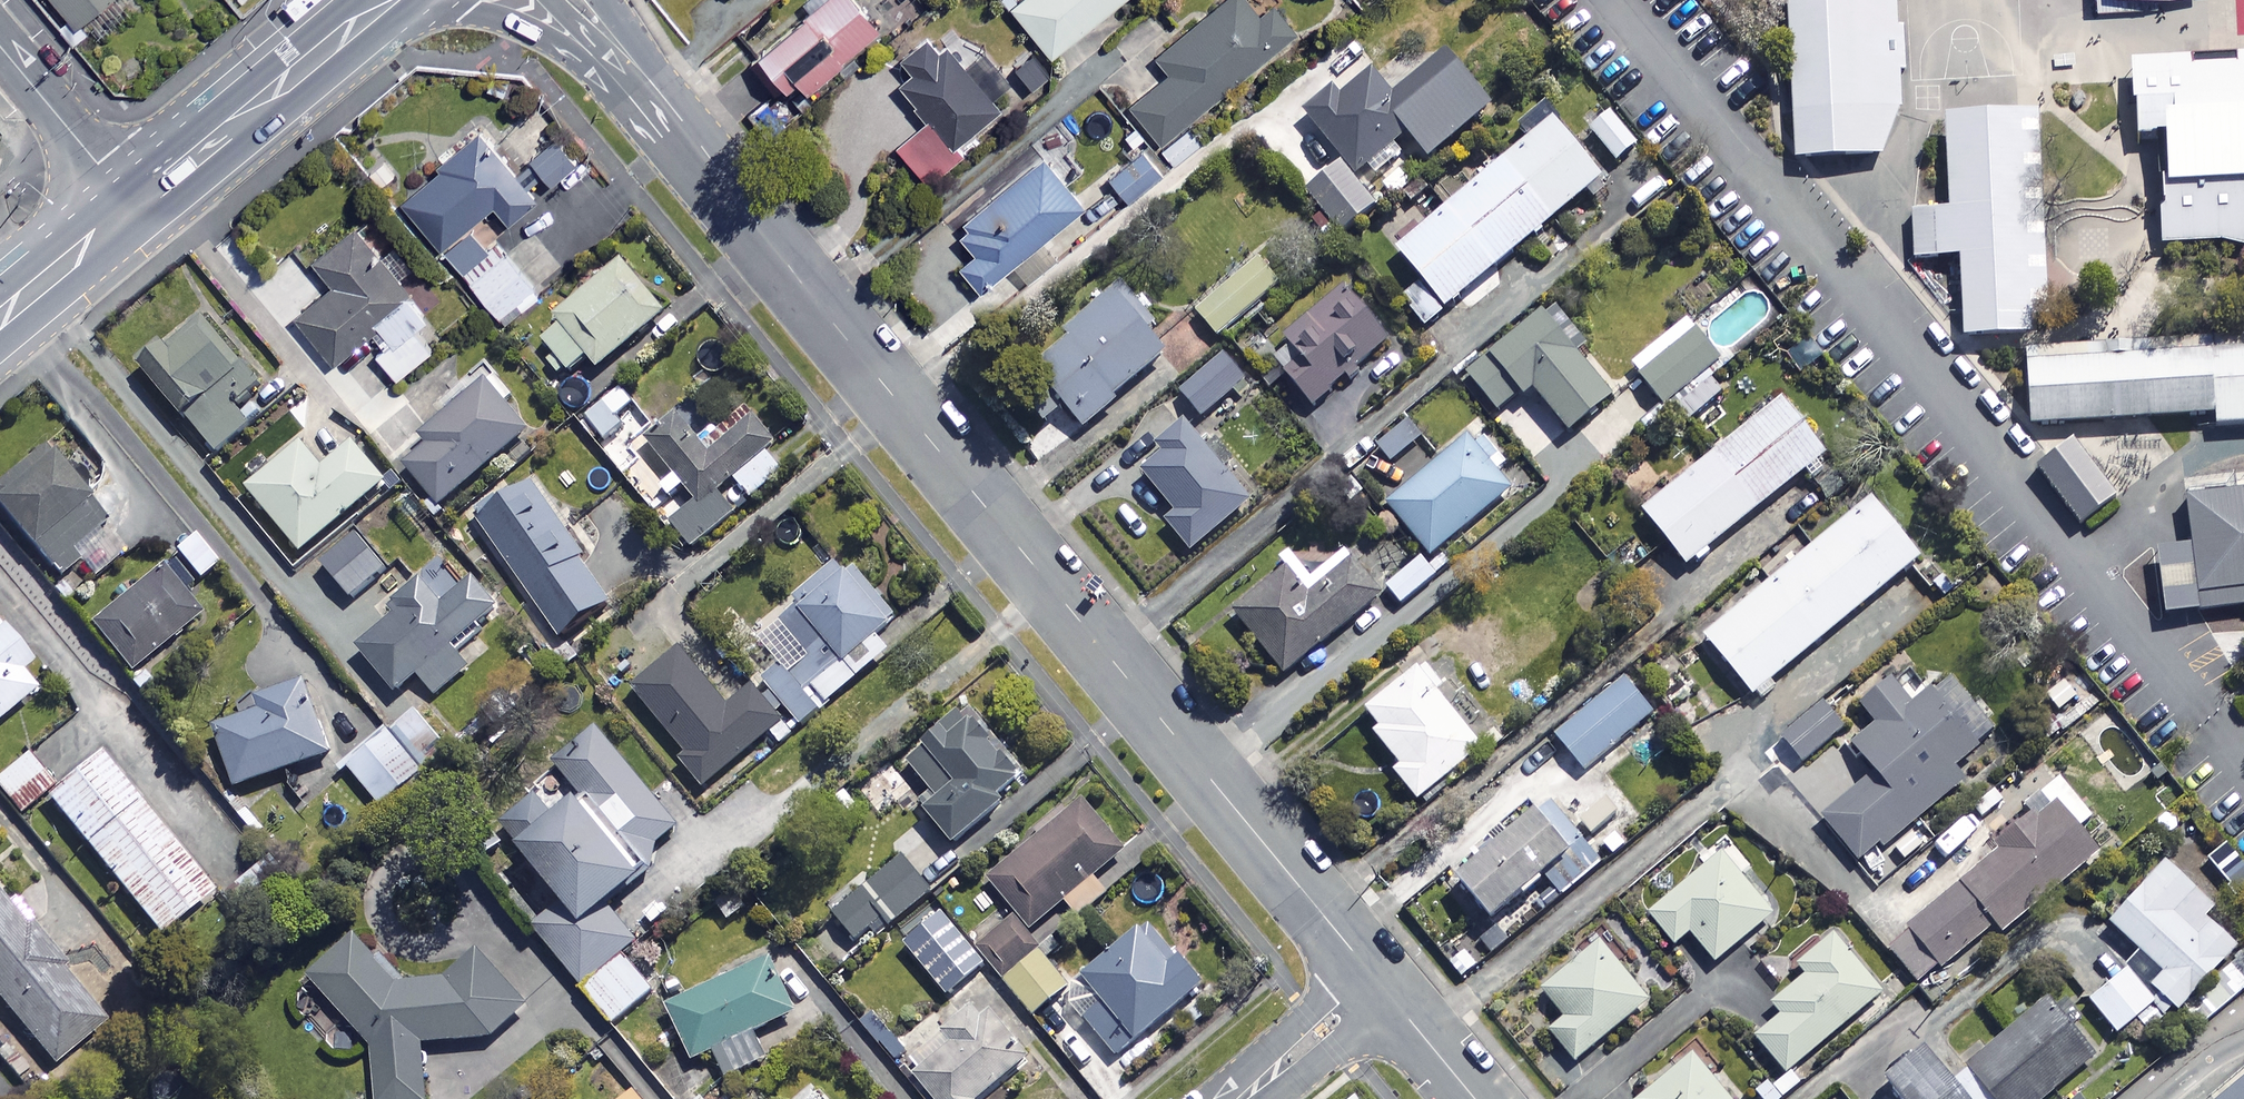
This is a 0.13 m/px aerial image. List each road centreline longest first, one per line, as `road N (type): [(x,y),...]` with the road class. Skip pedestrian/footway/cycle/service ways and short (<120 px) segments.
road 1 (residential): [(1379,984),(796,274),(558,0)]
road 2 (secondary): [(388,0),(135,206)]
road 3 (residential): [(0,47),(135,206)]
road 4 (residential): [(1242,1098),(1379,984)]
road 5 (secondary): [(135,206),(0,322)]
road 6 (residential): [(1474,1098),(1379,984)]

